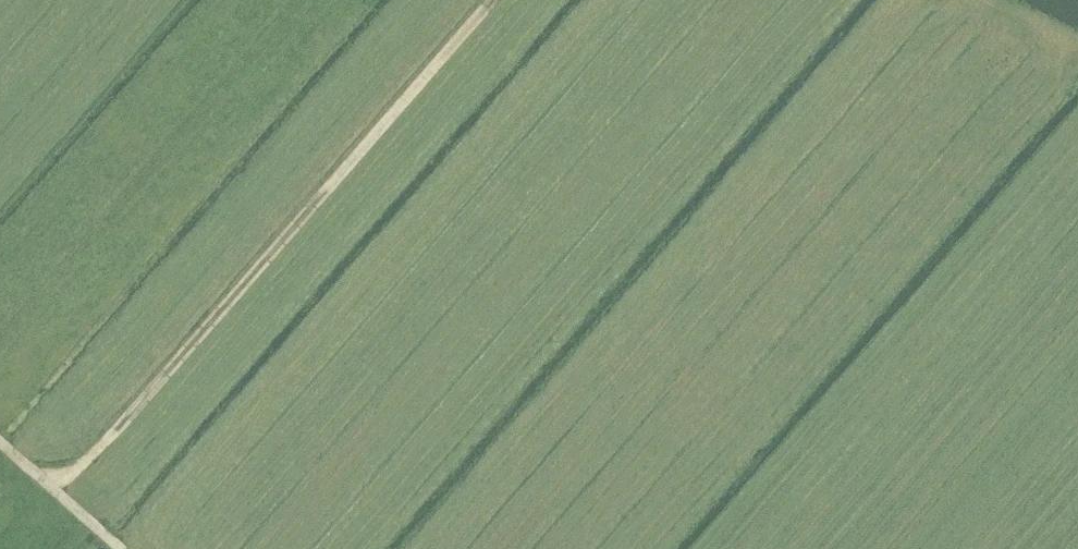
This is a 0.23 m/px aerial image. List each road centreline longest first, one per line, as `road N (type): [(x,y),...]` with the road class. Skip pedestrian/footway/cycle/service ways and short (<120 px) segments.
road 1 (track): [(68,480),(491,0)]
road 2 (track): [(144,548),(0,423)]

